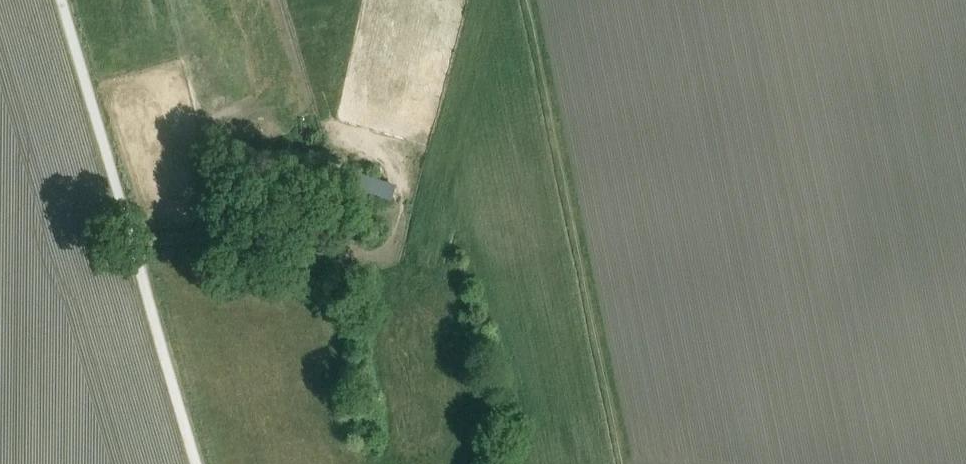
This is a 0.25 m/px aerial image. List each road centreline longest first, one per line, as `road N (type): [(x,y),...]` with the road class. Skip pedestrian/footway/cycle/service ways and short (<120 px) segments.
road 1 (track): [(196,463),(59,0)]

